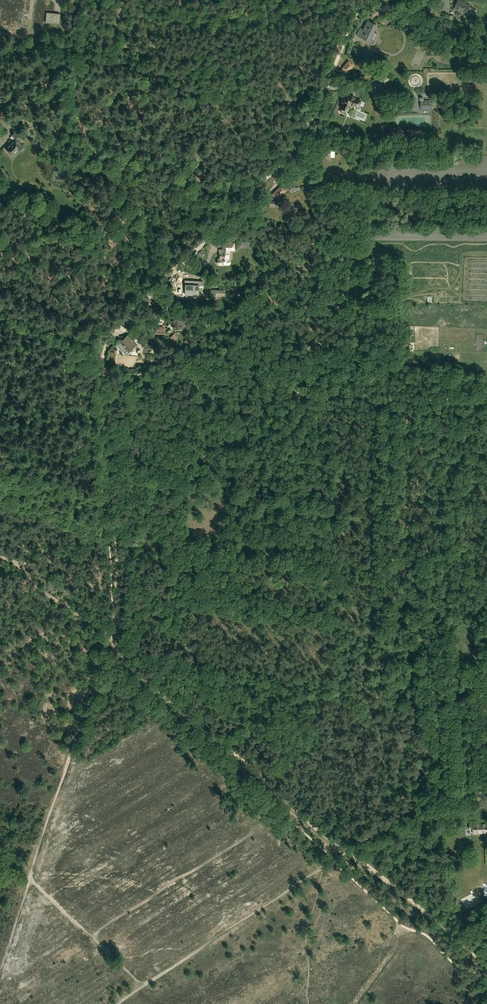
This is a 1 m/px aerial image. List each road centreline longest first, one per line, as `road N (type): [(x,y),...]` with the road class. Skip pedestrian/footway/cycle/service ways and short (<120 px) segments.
road 1 (track): [(296,149),(105,344),(102,372)]
road 2 (track): [(102,372),(119,632)]
road 3 (track): [(119,632),(147,682),(290,805)]
road 4 (track): [(267,386),(370,398),(486,400)]
road 5 (track): [(348,851),(486,965)]
road 6 (track): [(296,149),(366,0)]
road 7 (track): [(348,851),(429,800),(486,792)]

